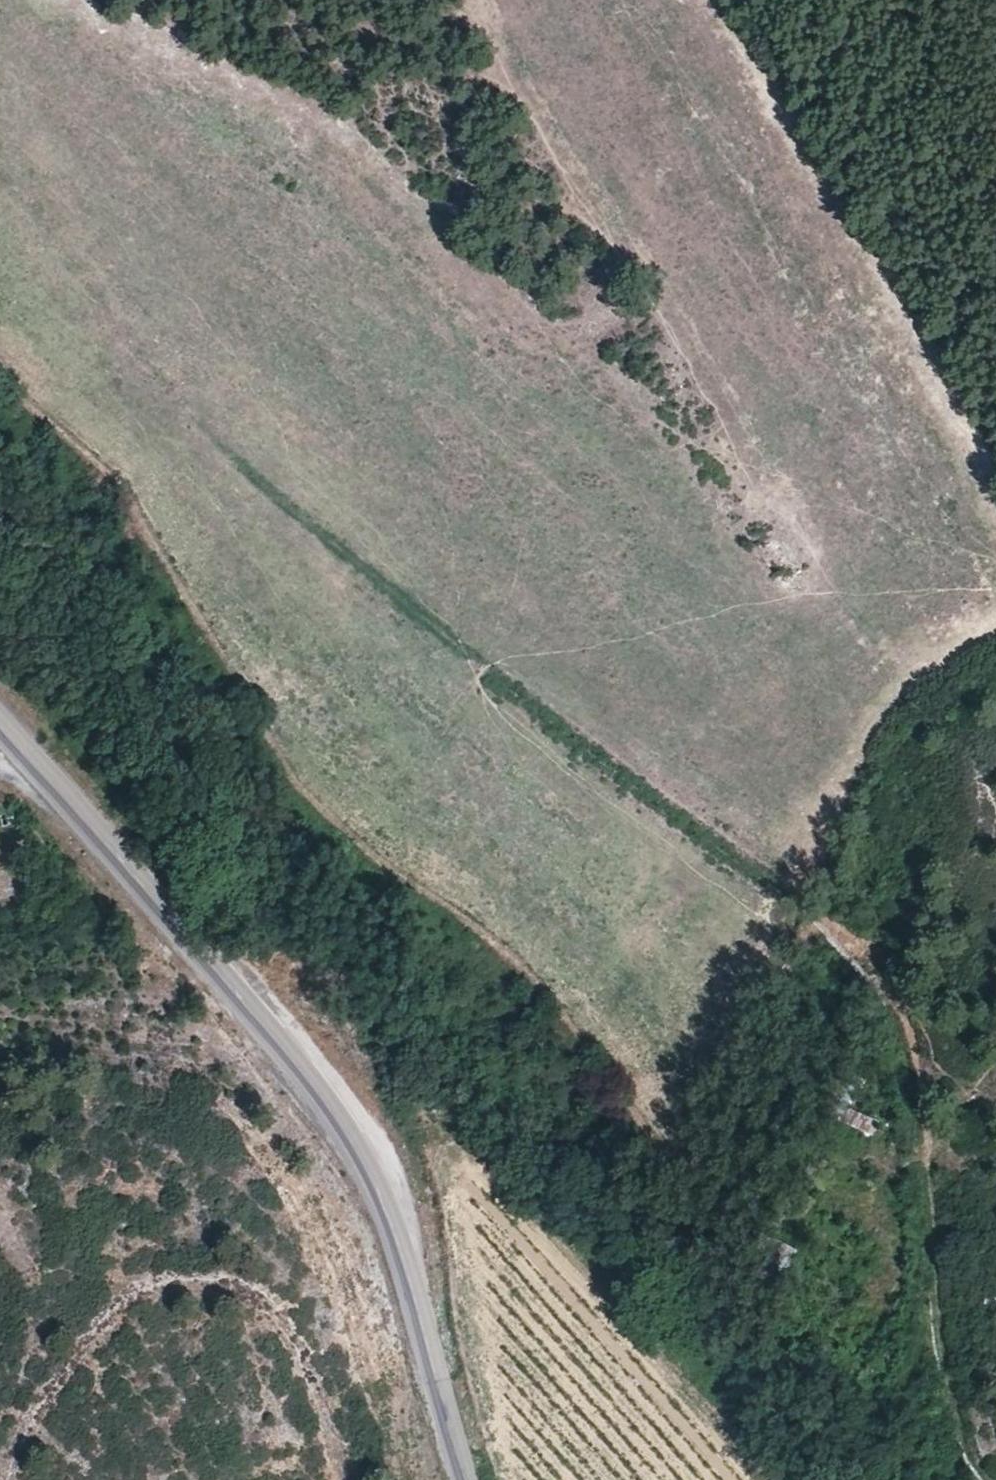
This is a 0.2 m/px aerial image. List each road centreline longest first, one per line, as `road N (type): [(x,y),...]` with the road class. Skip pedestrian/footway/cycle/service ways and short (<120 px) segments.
road 1 (tertiary): [(27,758),(332,1114),(386,1196),(466,1479)]
road 2 (track): [(930,1154),(995,1053)]

